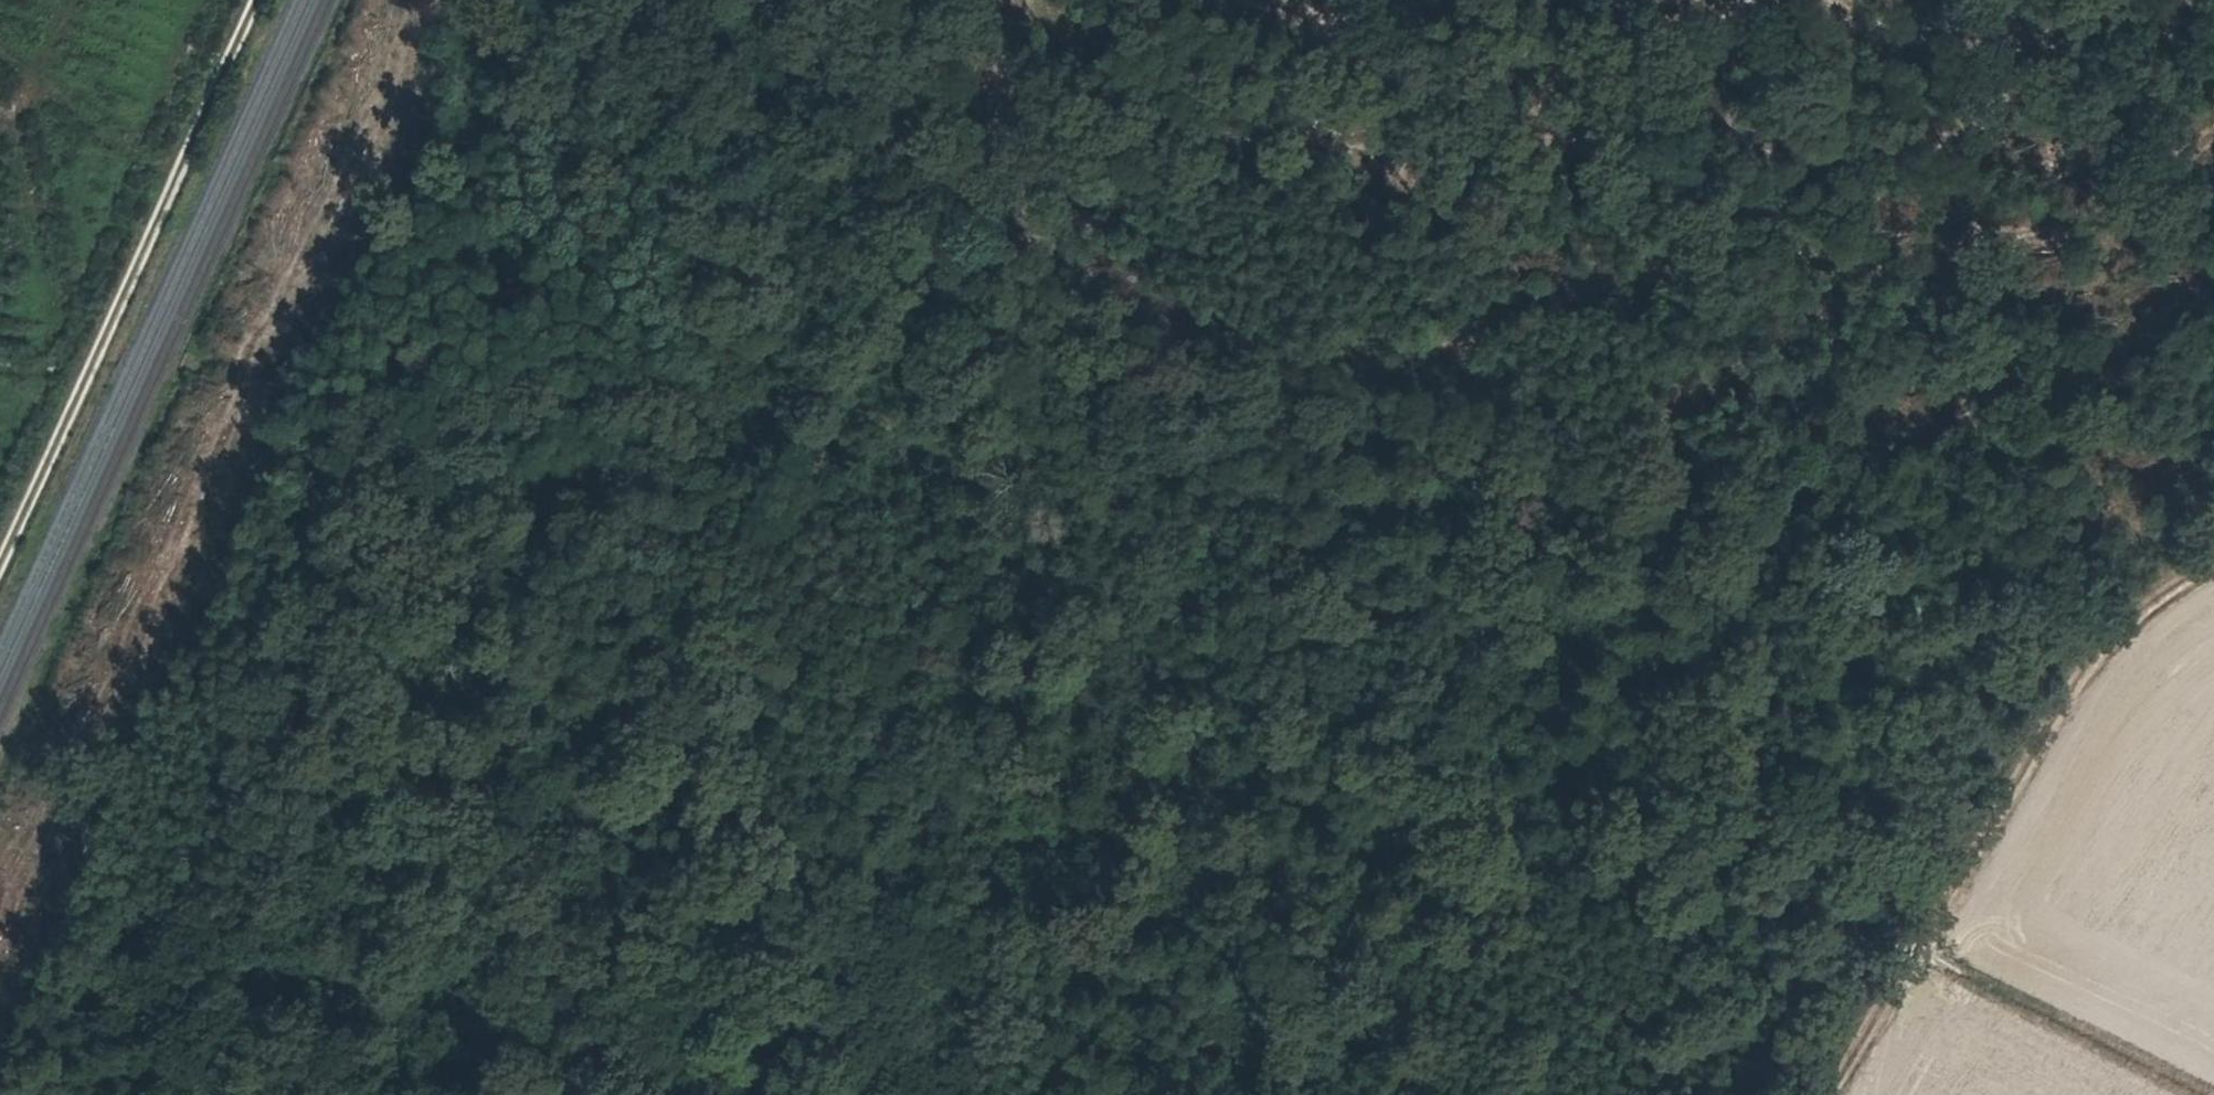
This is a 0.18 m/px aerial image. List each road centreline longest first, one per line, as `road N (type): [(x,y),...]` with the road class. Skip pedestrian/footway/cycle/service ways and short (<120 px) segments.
road 1 (track): [(1831,1094),(2111,643),(2213,574)]
road 2 (track): [(0,581),(263,0)]

